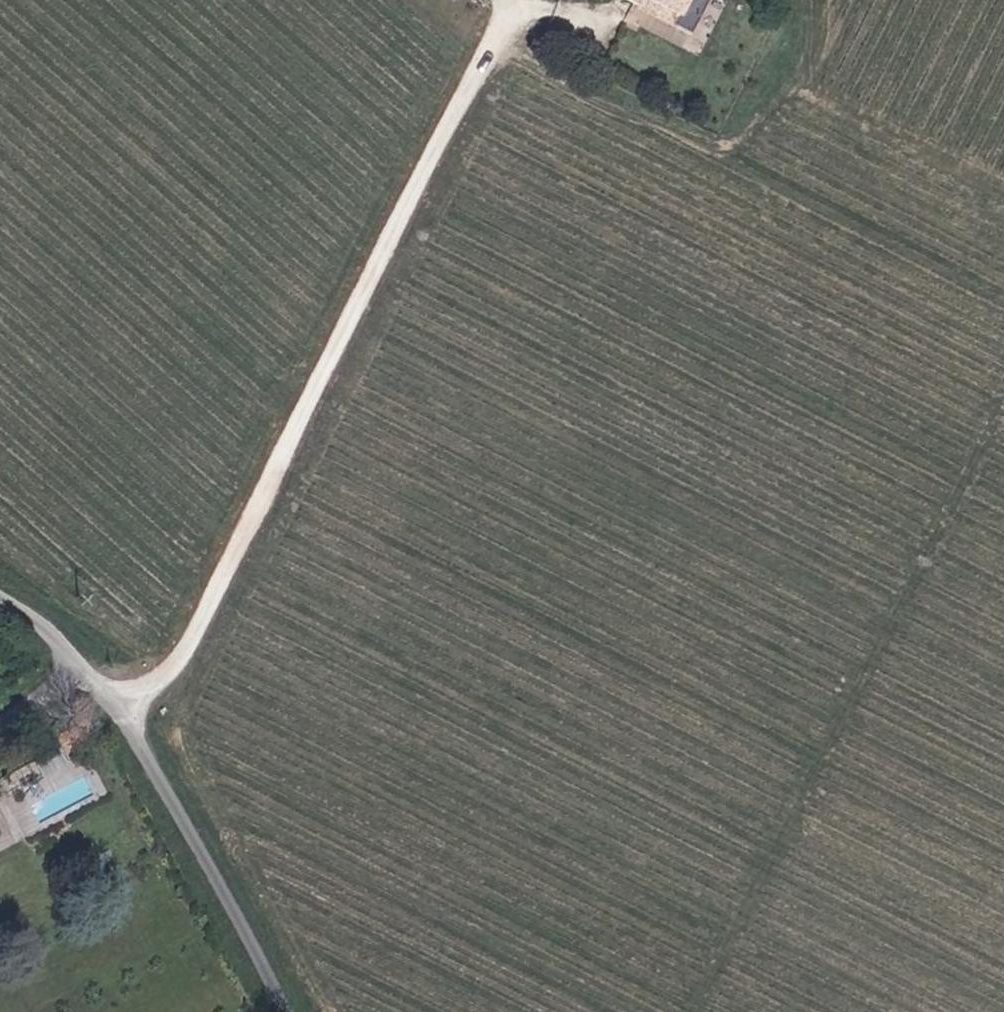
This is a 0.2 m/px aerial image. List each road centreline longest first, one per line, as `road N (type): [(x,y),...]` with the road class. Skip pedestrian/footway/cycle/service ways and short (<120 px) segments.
road 1 (unclassified): [(290,1011),(124,714),(81,659)]

